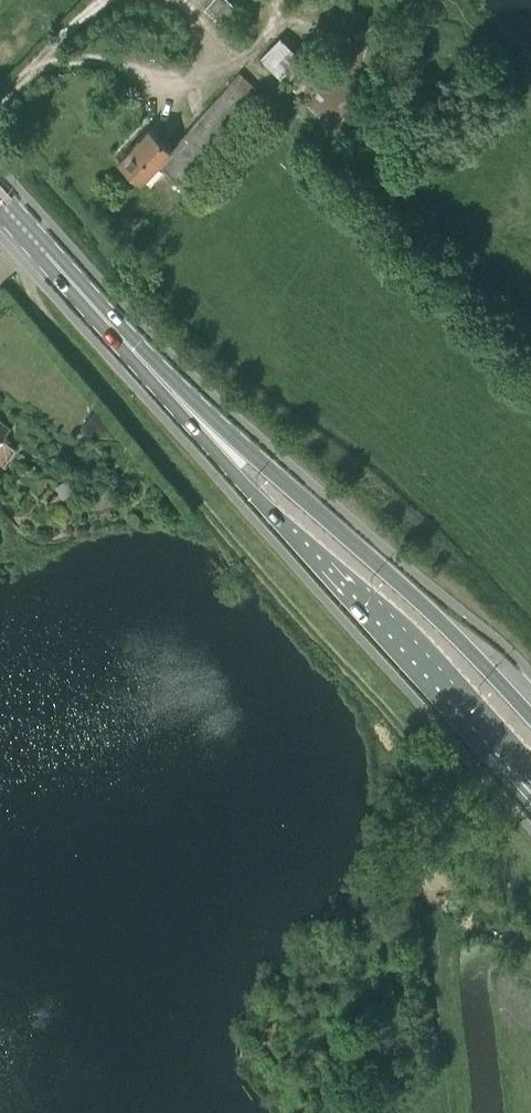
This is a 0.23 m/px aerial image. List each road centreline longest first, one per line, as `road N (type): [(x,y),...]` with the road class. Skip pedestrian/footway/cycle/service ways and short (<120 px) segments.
road 1 (primary): [(174,395),(530,792)]
road 2 (primary): [(530,717),(423,604),(174,395)]
road 3 (primary): [(0,204),(174,395)]

